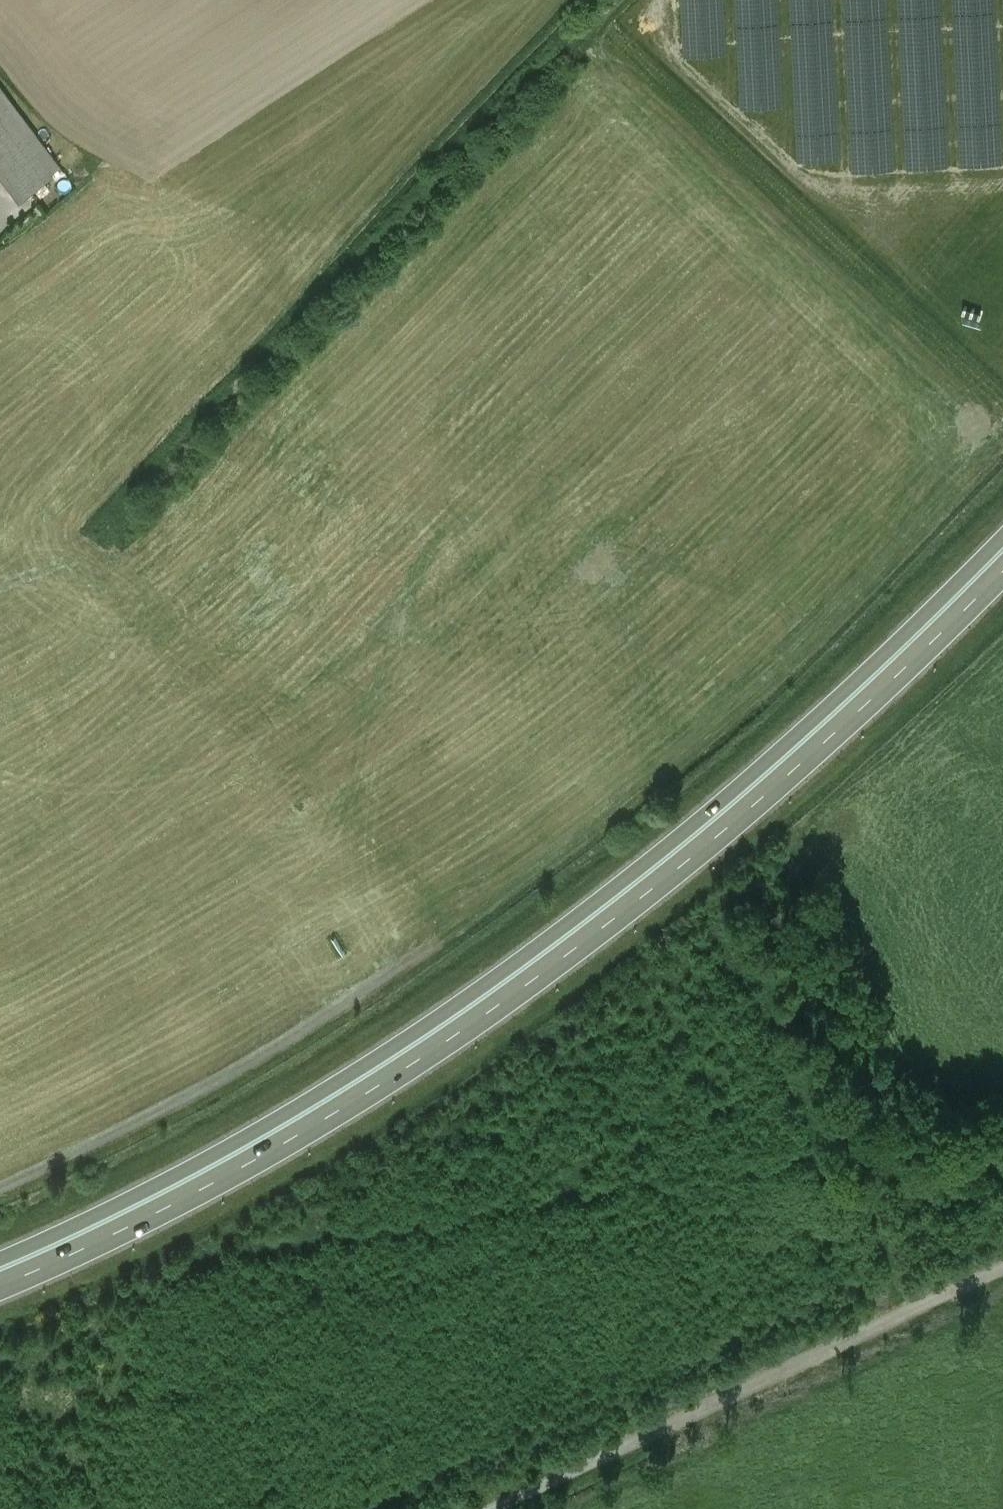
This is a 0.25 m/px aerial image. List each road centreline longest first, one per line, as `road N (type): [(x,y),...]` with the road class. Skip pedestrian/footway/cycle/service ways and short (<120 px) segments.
road 1 (trunk): [(1002,542),(663,859),(253,1143),(0,1264)]
road 2 (trunk): [(0,1290),(264,1165),(678,883),(1002,580)]
road 3 (track): [(1002,1275),(493,1508)]
road 4 (track): [(434,942),(257,1058),(0,1189)]

